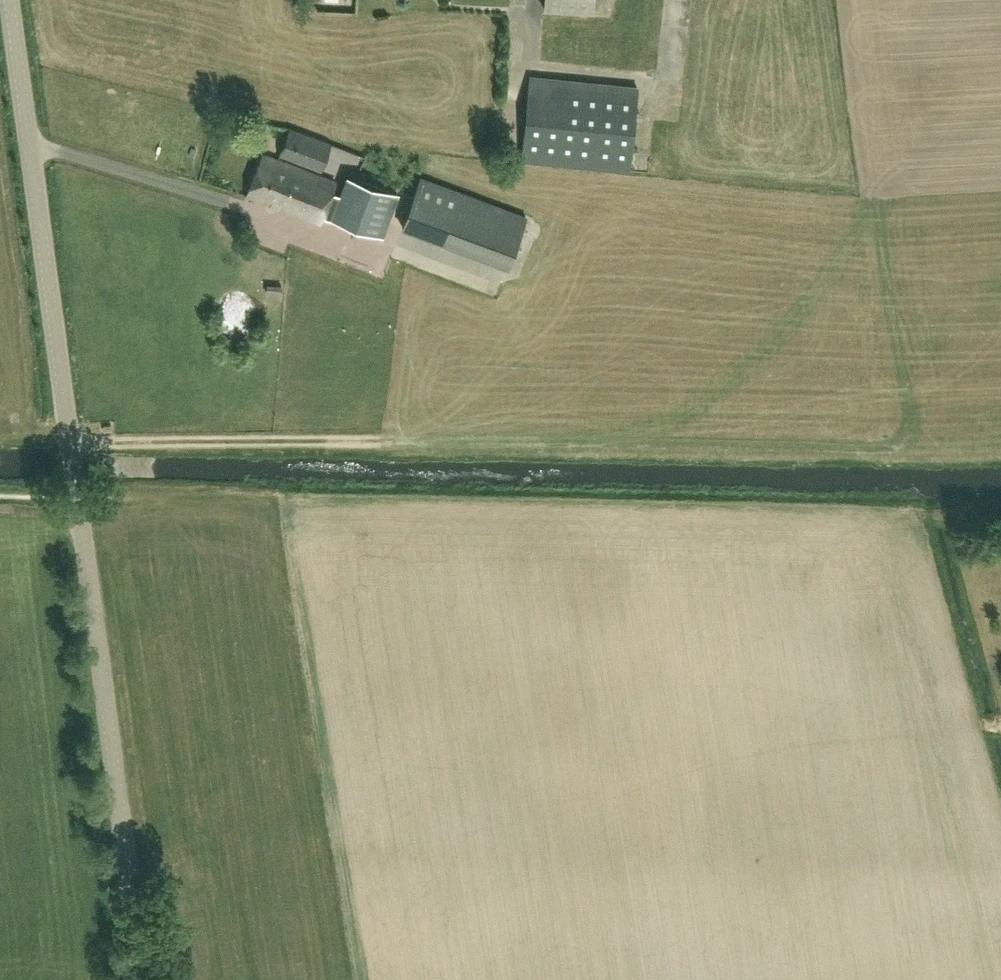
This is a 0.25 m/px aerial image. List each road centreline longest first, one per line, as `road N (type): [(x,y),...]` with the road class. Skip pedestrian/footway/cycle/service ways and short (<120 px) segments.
road 1 (unclassified): [(141,979),(13,0)]

